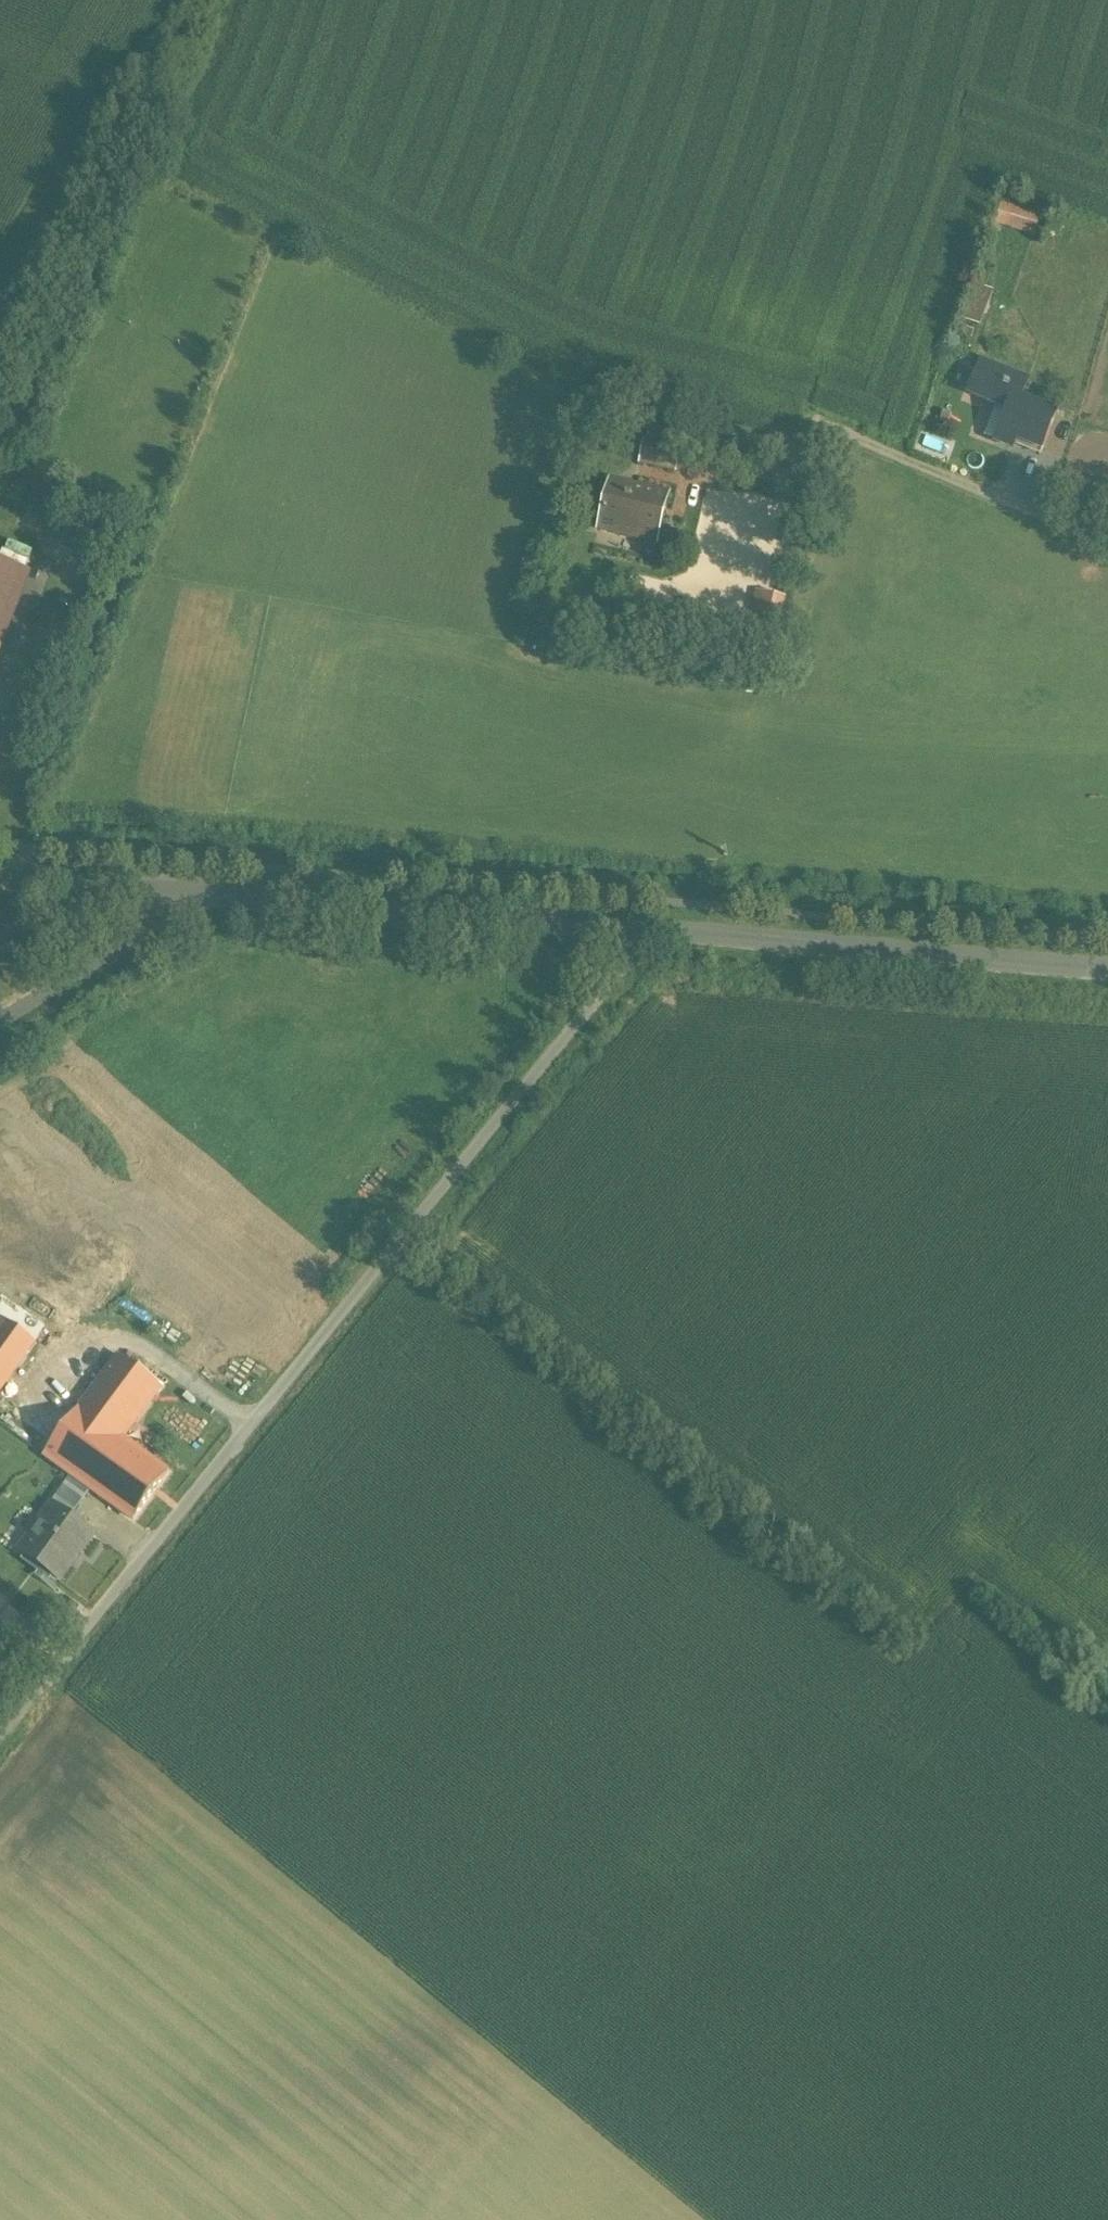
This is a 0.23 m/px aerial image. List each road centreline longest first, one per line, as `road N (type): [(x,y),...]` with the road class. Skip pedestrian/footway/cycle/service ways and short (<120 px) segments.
road 1 (residential): [(647,930),(0,1733)]
road 2 (unclassified): [(647,930),(171,893)]
road 3 (unclassified): [(1107,969),(647,930)]
road 4 (unclassified): [(0,1021),(145,932),(171,893)]
road 5 (unclassified): [(171,893),(0,879)]

